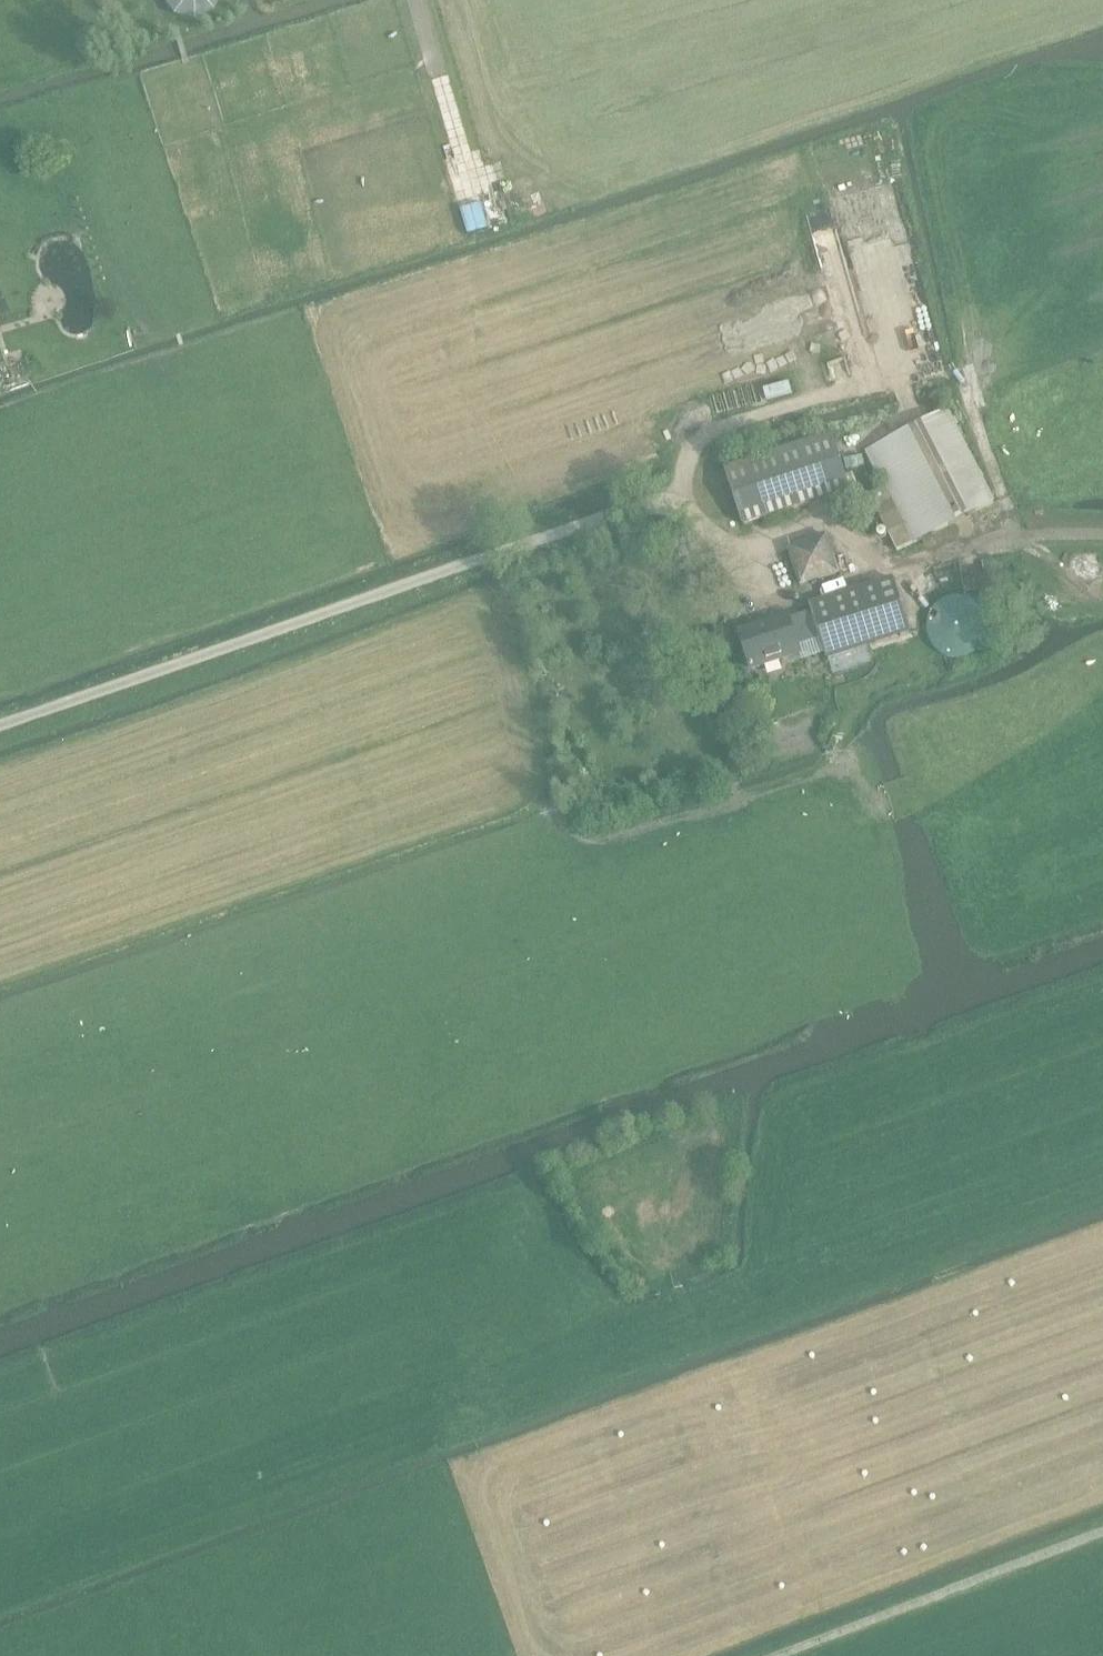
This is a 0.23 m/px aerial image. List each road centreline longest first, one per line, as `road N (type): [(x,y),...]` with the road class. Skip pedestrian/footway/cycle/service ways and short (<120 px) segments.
road 1 (track): [(1102,1534),(786,1655)]

